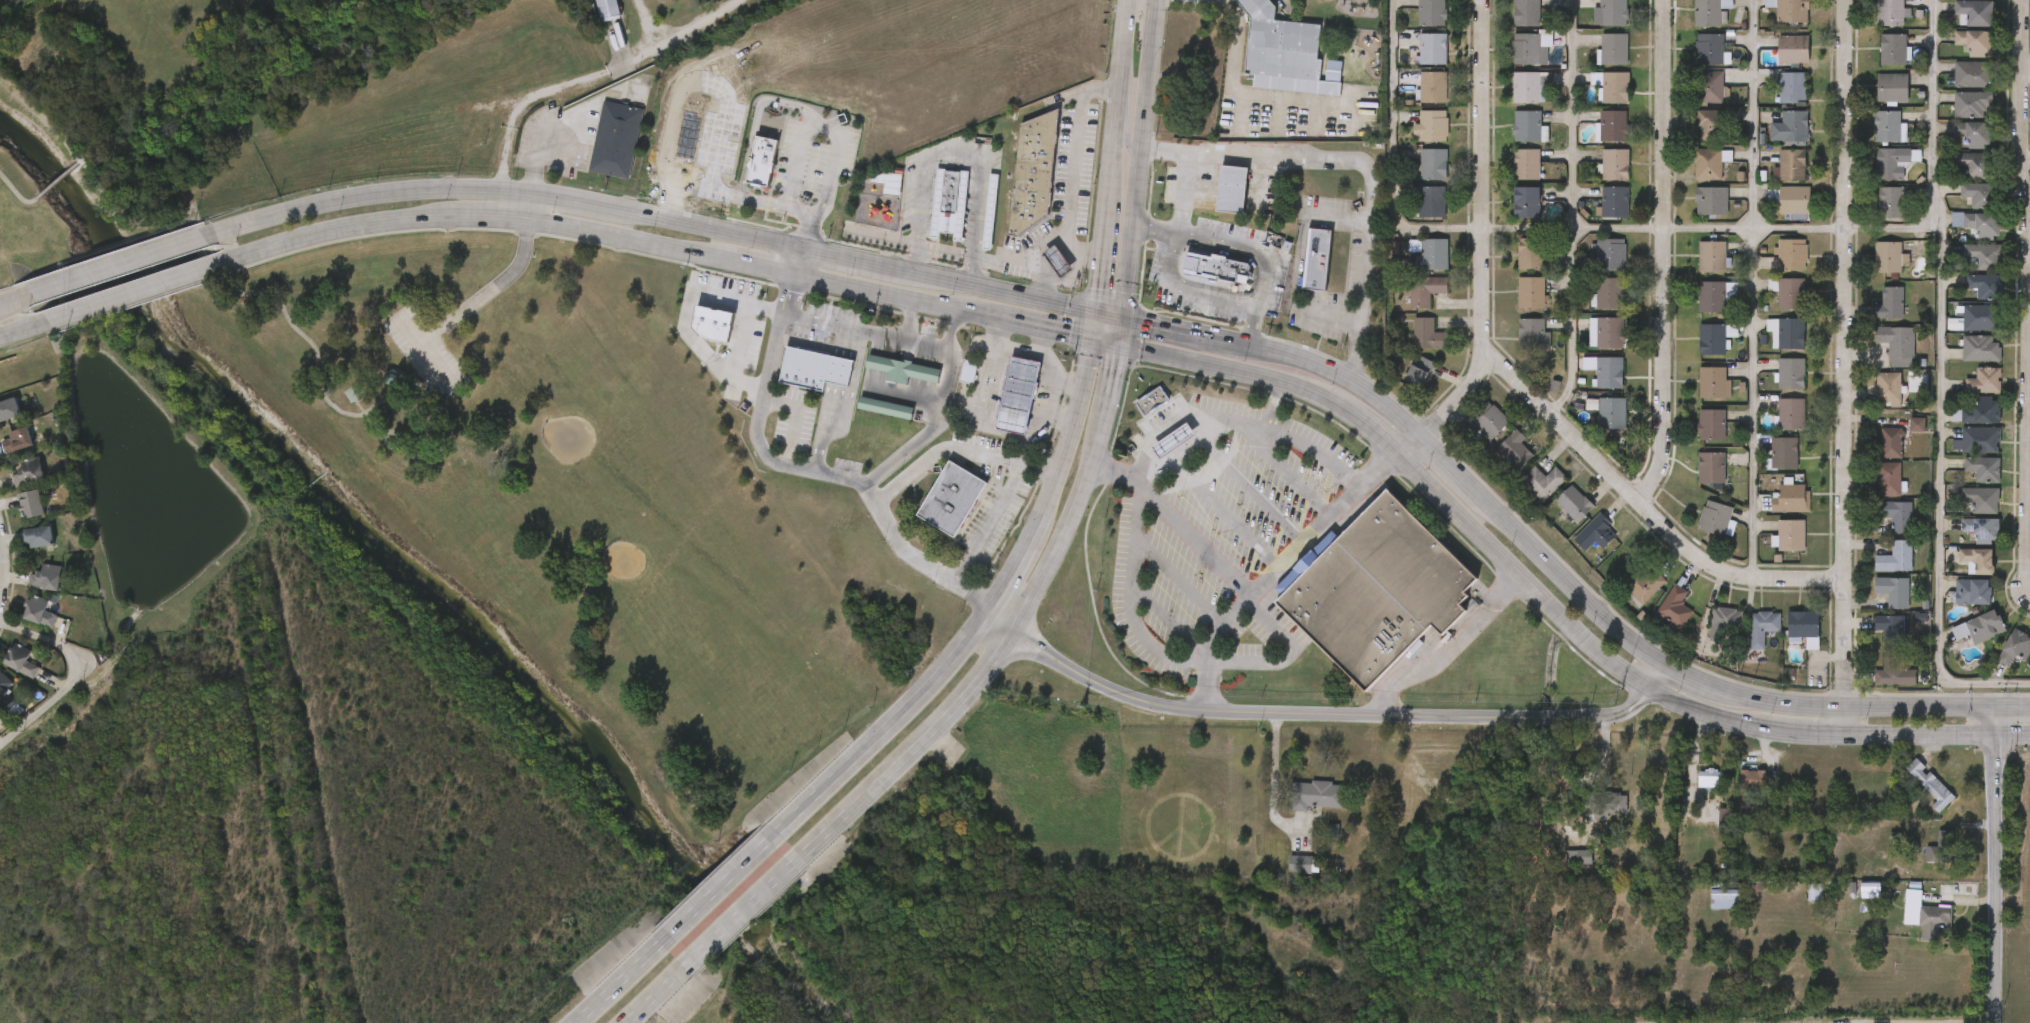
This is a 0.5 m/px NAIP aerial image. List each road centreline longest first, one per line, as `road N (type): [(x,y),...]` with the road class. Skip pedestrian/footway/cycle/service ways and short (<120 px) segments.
road 1 (secondary): [(1097,338),(1274,381),(1348,413),(1472,519),(1568,625),(1676,703),(1775,732),(2029,736)]
road 2 (secondary): [(2029,706),(1798,704),(1689,677),(1634,644),(1571,589),(1421,433),(1356,383),(1271,351),(1127,315)]
road 3 (primary): [(804,856),(980,681),(1016,636),(1071,524),(1113,393),(1127,315),(1158,0)]
road 4 (secondary): [(225,262),(330,231),(474,215),(1097,338)]
road 5 (residential): [(1847,0),(1843,736)]
road 6 (residential): [(989,617),(1079,675),(1193,713),(1604,727),(1628,718),(1647,688)]
road 7 (secondary): [(800,249),(533,191),(473,187),(369,192),(213,233)]
road 8 (primary): [(1097,338),(1063,472),(989,617),(922,696),(786,829)]
road 9 (residential): [(1664,0),(1664,452),(1660,472),(1637,499)]
road 10 (residential): [(1484,0),(1482,346),(1466,387),(1397,454)]
road 11 (residential): [(1482,346),(1694,552),(1752,577),(1845,576)]
road 12 (primary): [(1130,0),(1097,338)]
road 13 (tertiary): [(1995,1022),(1995,706)]
road 14 (residential): [(2023,0),(2029,206)]
road 15 (secondary): [(33,327),(225,262)]
road 16 (secondary): [(213,233),(22,298)]
road 17 (secondary): [(1101,309),(904,270)]
road 18 (primary): [(687,968),(804,856)]
road 19 (primary): [(786,829),(670,938)]
road 20 (residential): [(2029,422),(2029,580)]
road 21 (primary): [(670,938),(576,1022)]

